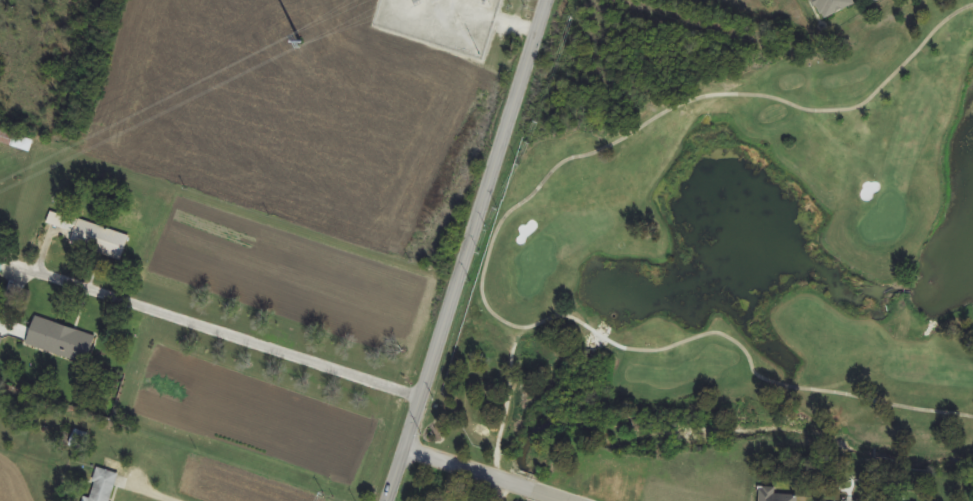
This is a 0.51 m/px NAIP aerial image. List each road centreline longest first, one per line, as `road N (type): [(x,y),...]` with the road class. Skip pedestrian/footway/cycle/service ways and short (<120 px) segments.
road 1 (tertiary): [(386,500),(545,0)]
road 2 (residential): [(402,449),(563,500)]

